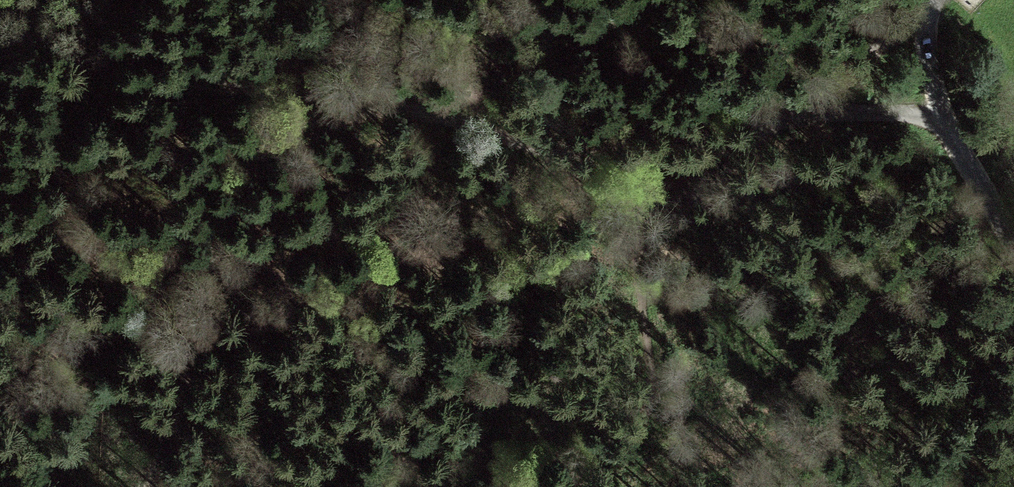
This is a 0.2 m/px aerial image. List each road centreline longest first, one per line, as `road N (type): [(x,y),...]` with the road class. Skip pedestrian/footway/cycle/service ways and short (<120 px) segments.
road 1 (track): [(689,151),(631,159),(540,146),(446,115),(160,75),(0,28)]
road 2 (track): [(143,486),(240,180),(287,132),(345,102)]
road 3 (track): [(494,0),(446,115),(622,0)]
road 4 (unclassified): [(930,0),(925,58),(939,112),(1013,258)]
road 5 (track): [(939,112),(811,108),(689,151)]
road 6 (track): [(811,108),(929,1)]

